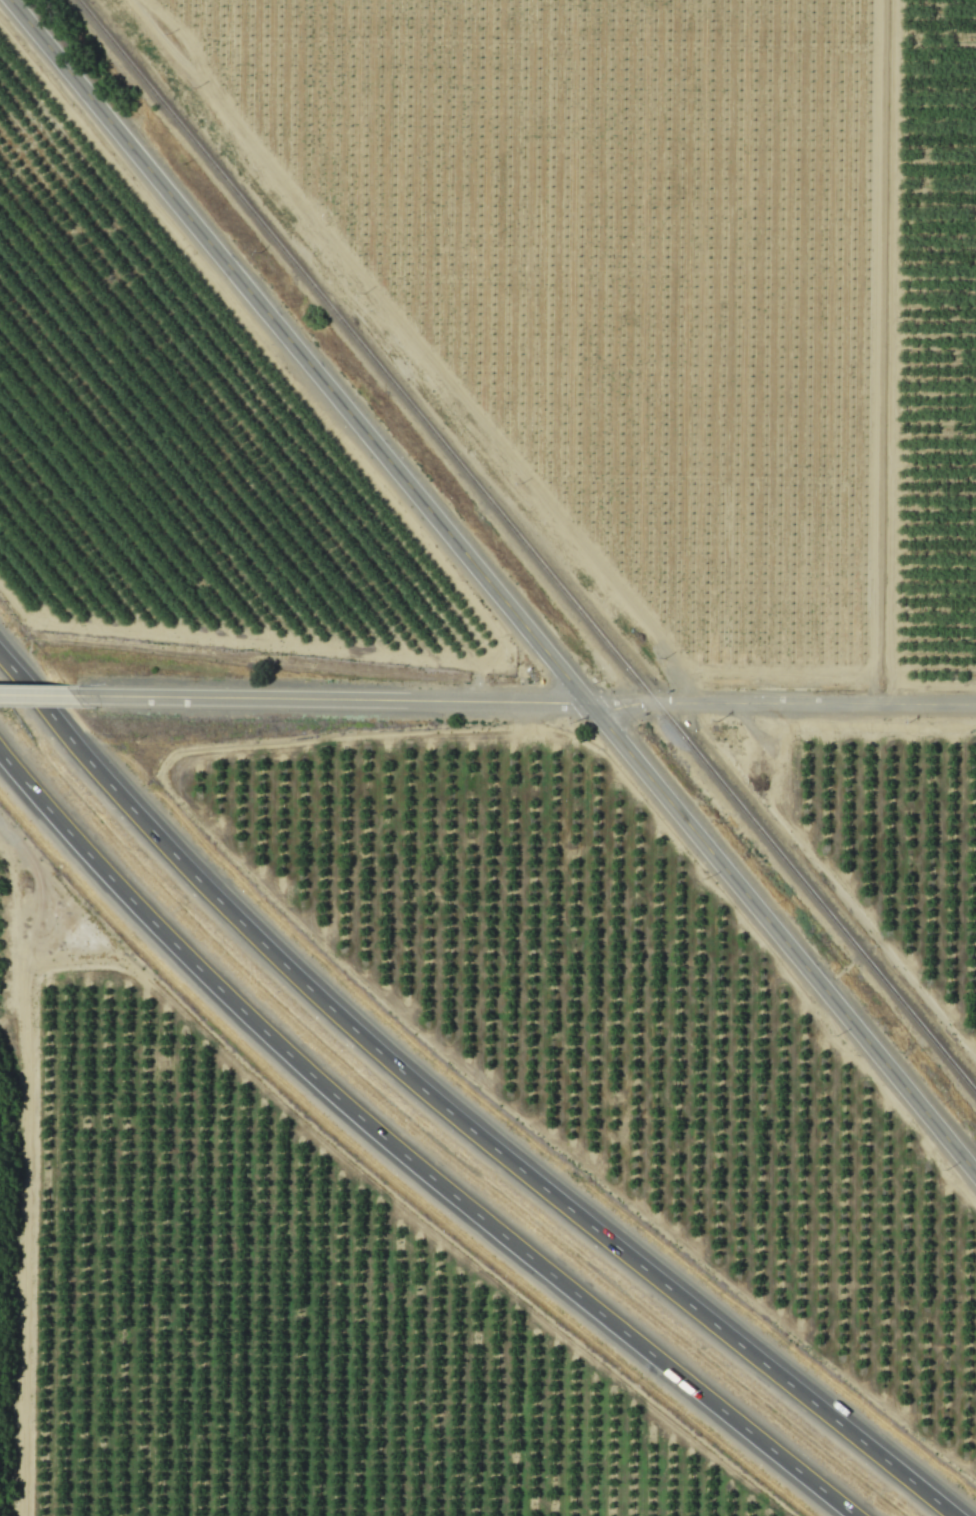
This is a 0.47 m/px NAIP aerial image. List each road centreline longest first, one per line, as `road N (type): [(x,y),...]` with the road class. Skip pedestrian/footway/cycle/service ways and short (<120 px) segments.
road 1 (tertiary): [(975,1181),(5,0)]
road 2 (motorway): [(952,1515),(399,1071),(218,907),(0,650)]
road 3 (motorway): [(0,751),(169,946),(498,1237),(850,1515)]
road 4 (track): [(124,0),(671,663),(686,699)]
road 5 (residential): [(94,705),(975,701)]
road 6 (track): [(844,699),(866,640),(873,0)]
road 7 (track): [(887,0),(881,700)]

